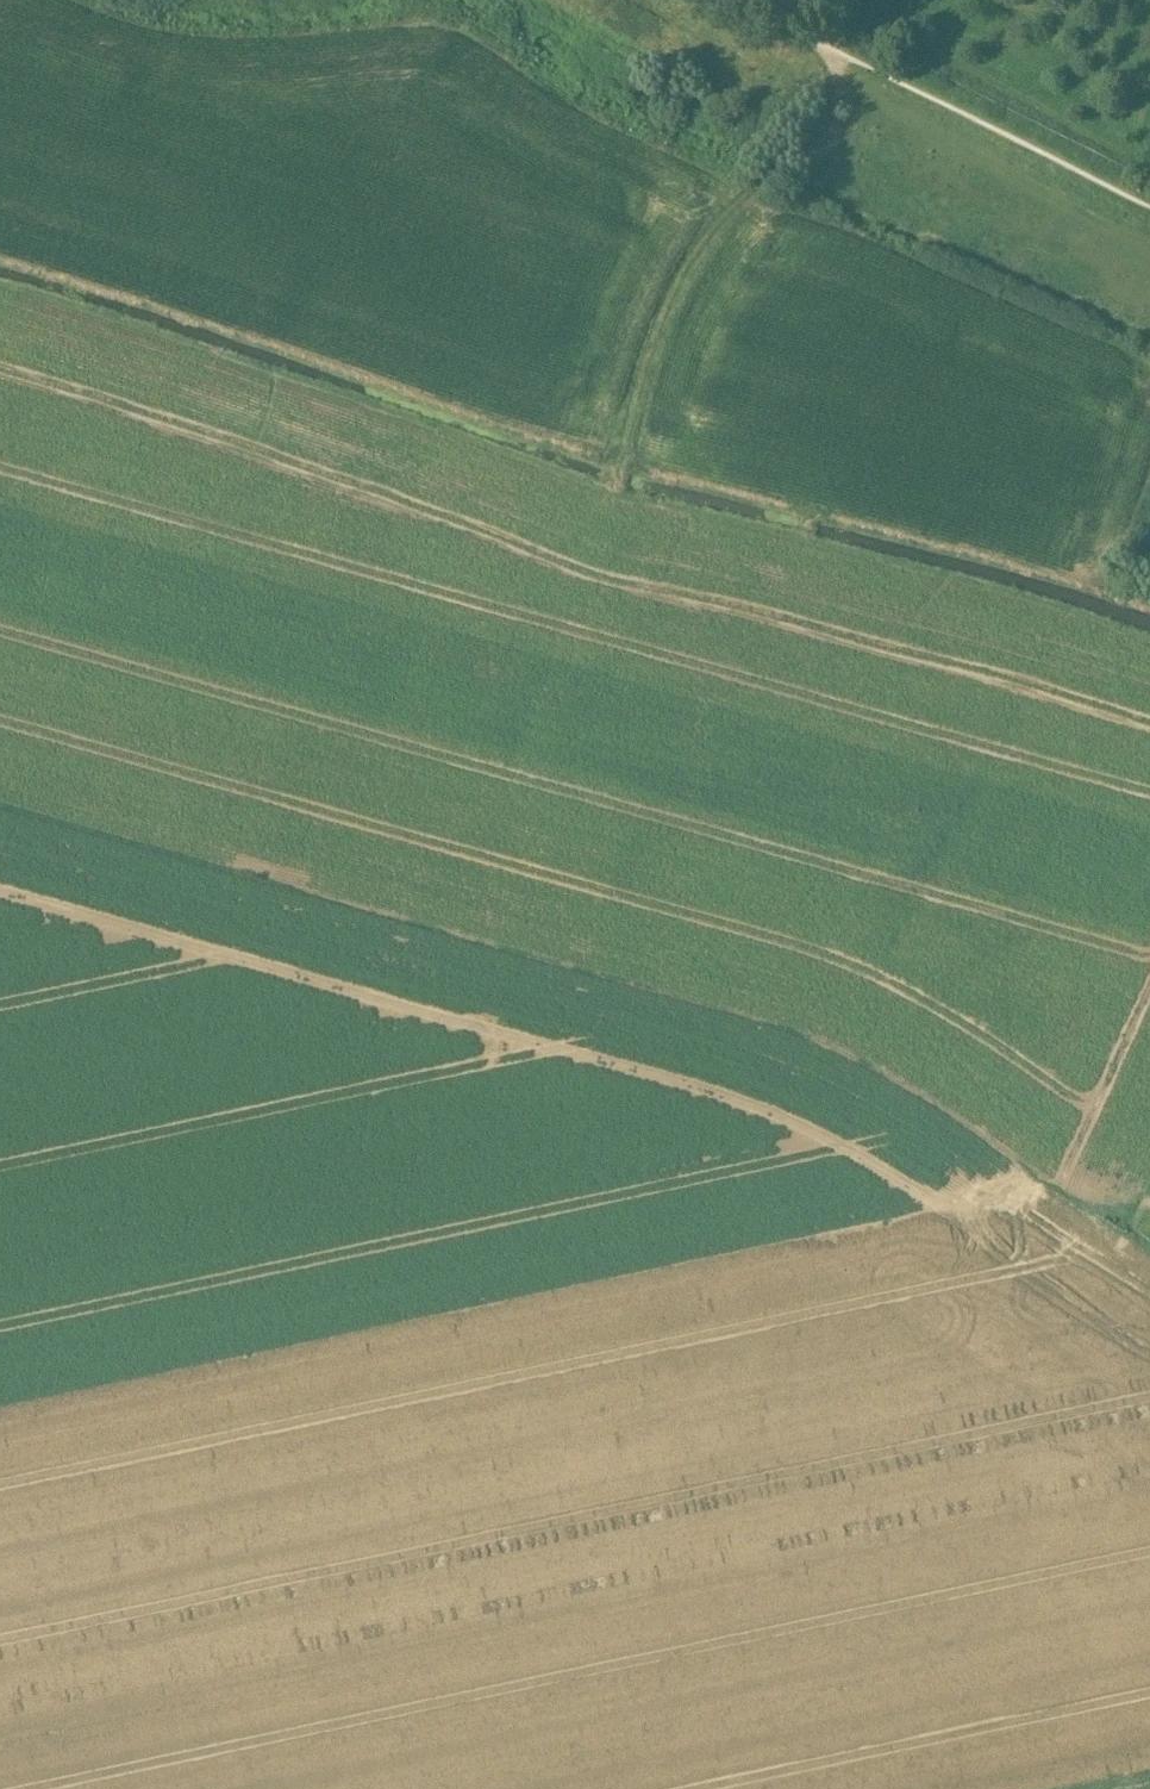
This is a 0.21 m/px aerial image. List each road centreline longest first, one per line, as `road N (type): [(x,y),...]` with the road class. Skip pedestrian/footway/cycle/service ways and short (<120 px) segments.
road 1 (track): [(834,48),(824,113),(721,209),(677,271),(610,489)]

